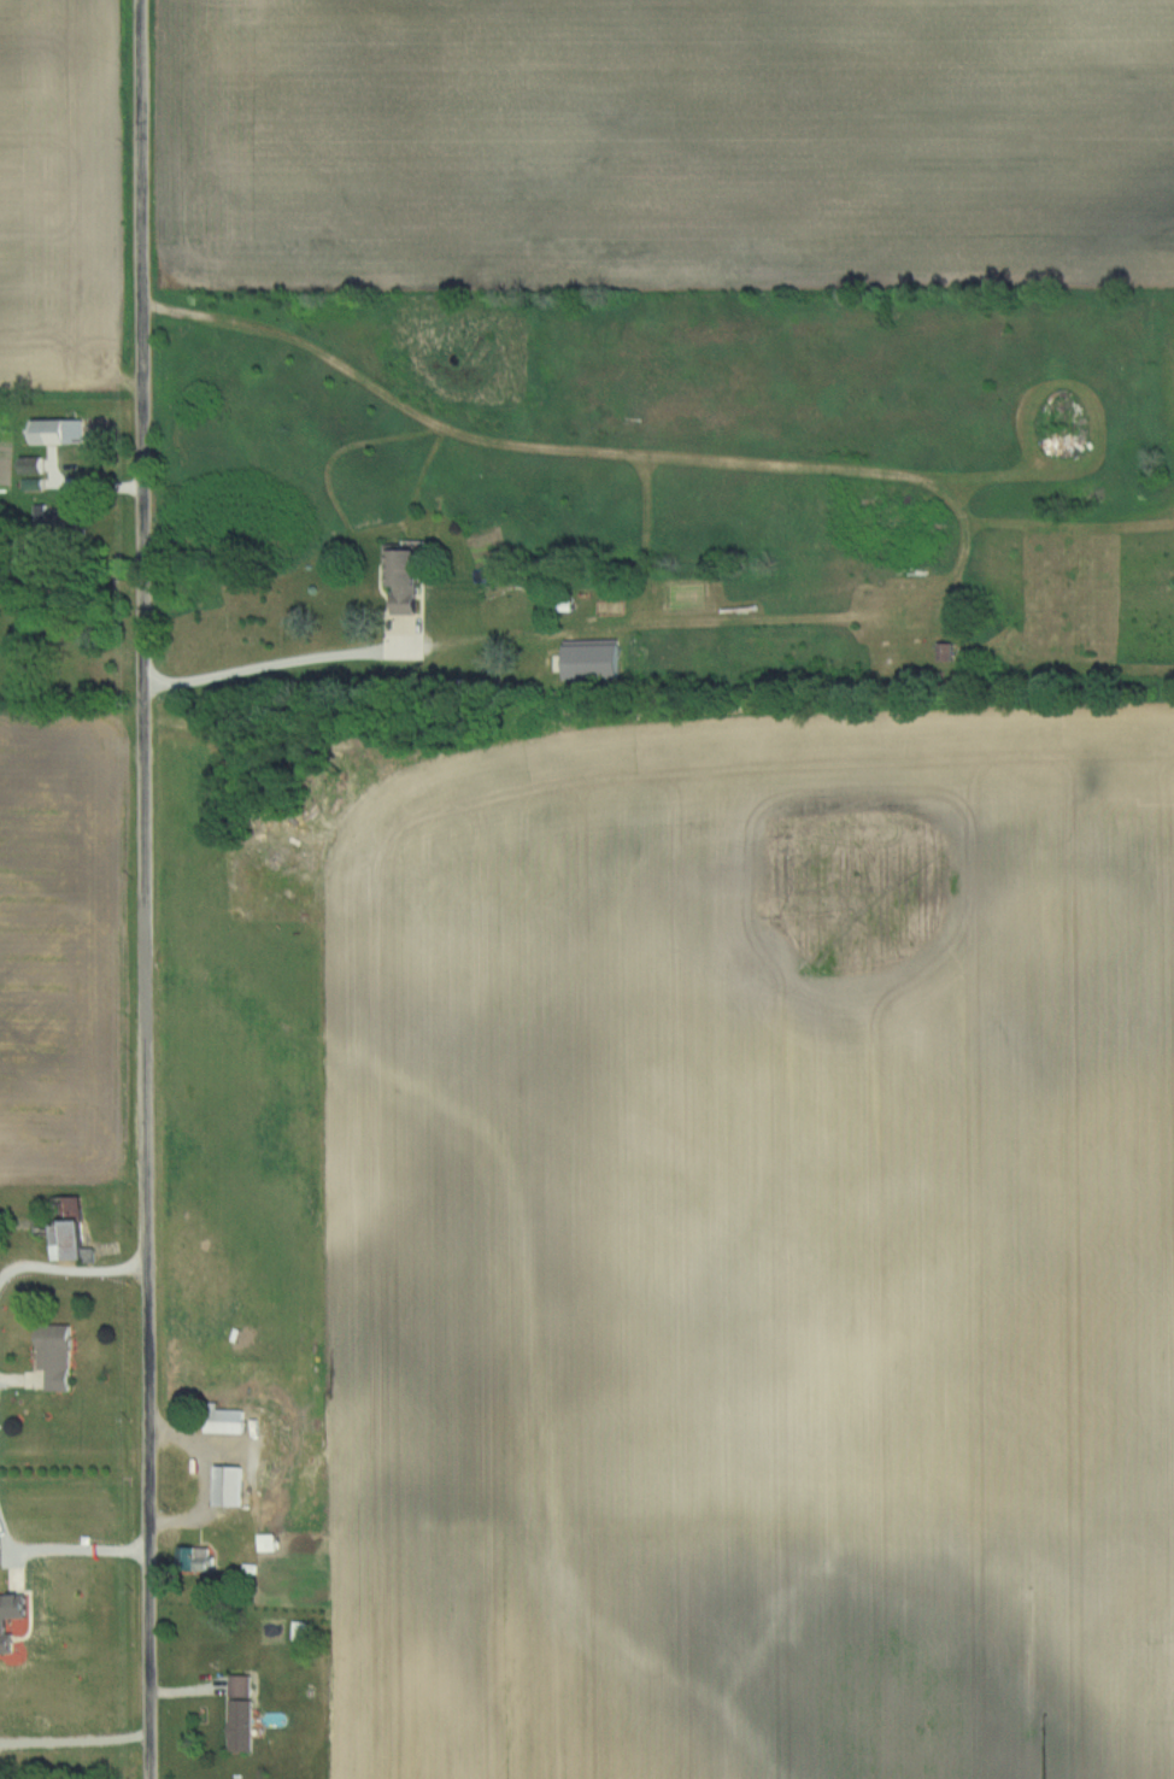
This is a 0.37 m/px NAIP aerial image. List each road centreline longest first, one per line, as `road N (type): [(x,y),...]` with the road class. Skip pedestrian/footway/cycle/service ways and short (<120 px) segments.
road 1 (residential): [(149,1778),(141,0)]

